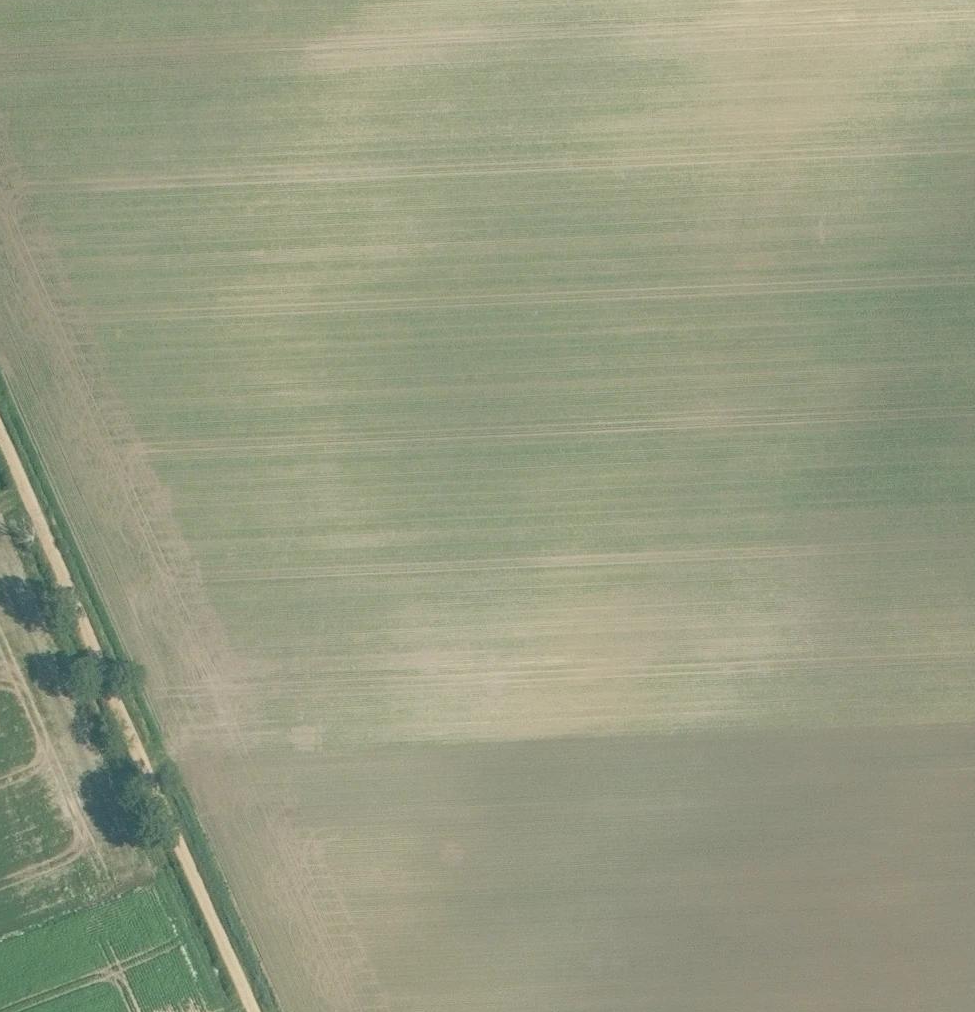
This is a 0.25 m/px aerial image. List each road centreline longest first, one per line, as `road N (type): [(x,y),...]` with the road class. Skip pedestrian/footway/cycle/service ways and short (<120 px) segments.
road 1 (track): [(0,428),(258,1011)]

